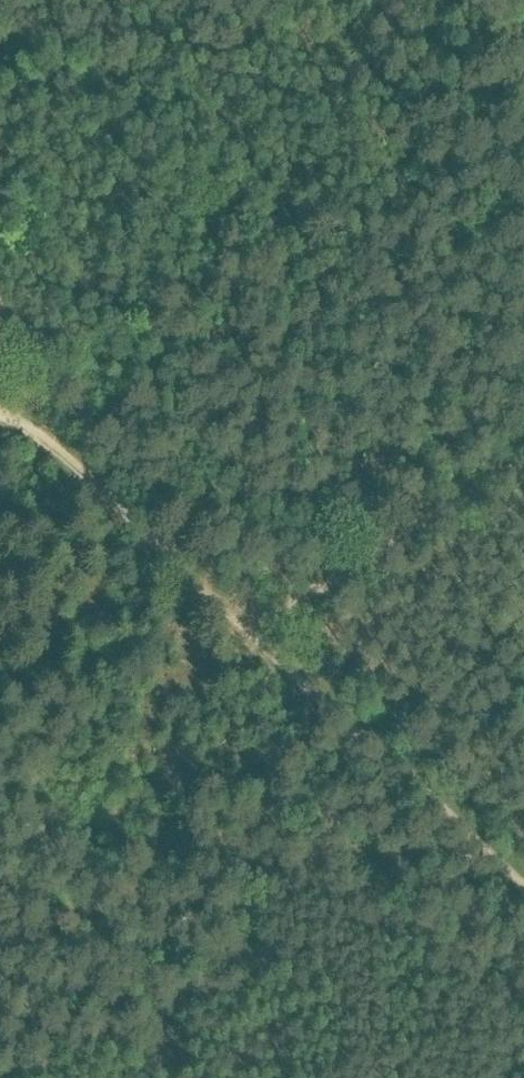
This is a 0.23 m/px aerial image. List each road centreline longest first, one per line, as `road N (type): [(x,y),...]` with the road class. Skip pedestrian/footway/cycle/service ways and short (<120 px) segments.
road 1 (track): [(523,887),(248,627)]
road 2 (track): [(248,627),(38,434),(0,410)]
road 3 (track): [(523,459),(248,627)]

